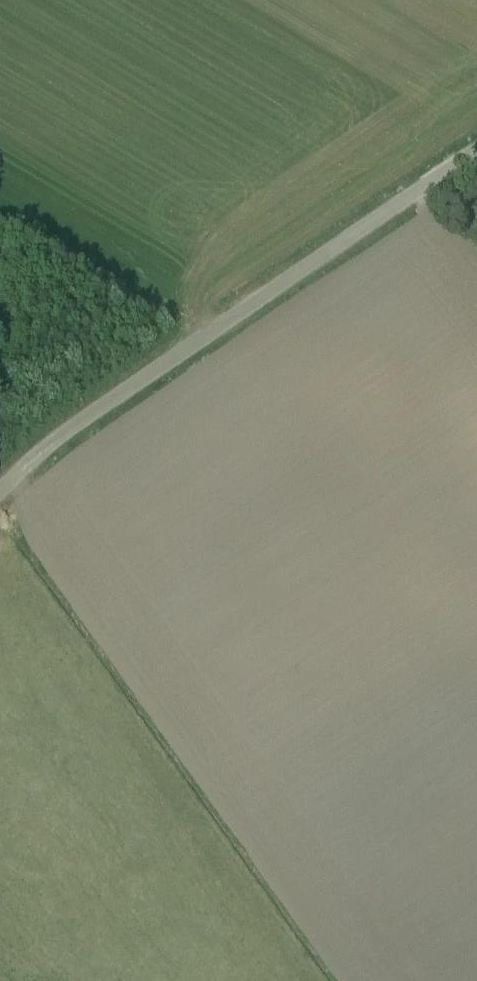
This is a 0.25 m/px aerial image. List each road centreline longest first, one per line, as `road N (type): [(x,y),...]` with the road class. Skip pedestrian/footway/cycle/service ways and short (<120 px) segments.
road 1 (unclassified): [(0,502),(30,470),(476,150)]

